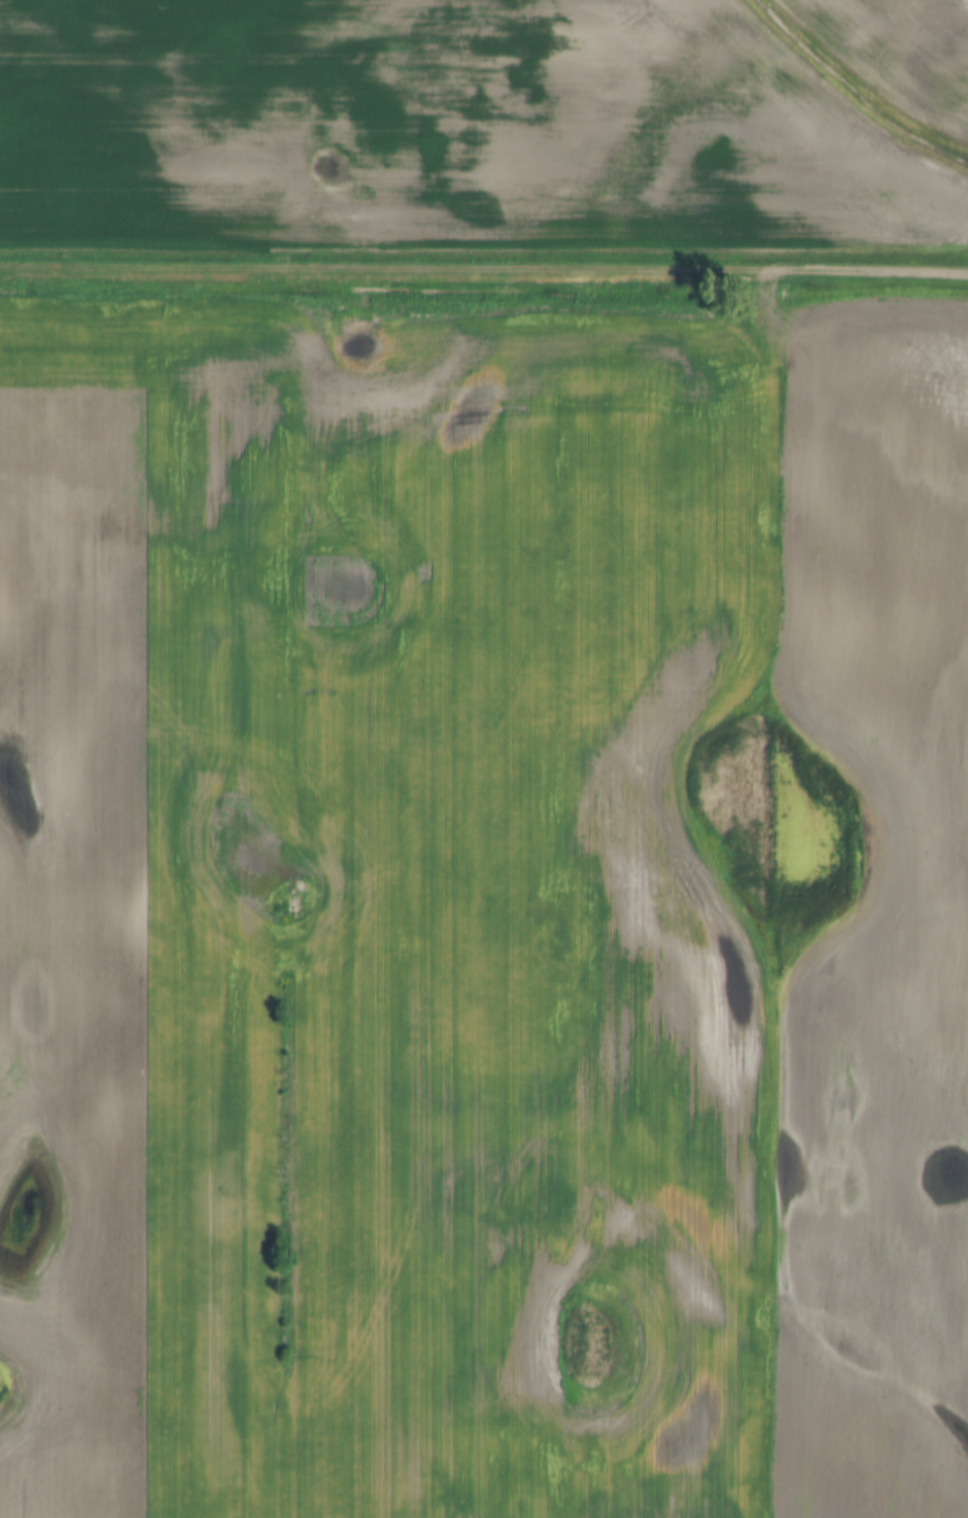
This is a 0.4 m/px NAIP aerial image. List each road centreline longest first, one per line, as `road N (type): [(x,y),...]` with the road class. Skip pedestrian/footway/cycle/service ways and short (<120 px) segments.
road 1 (track): [(967,274),(0,265)]

